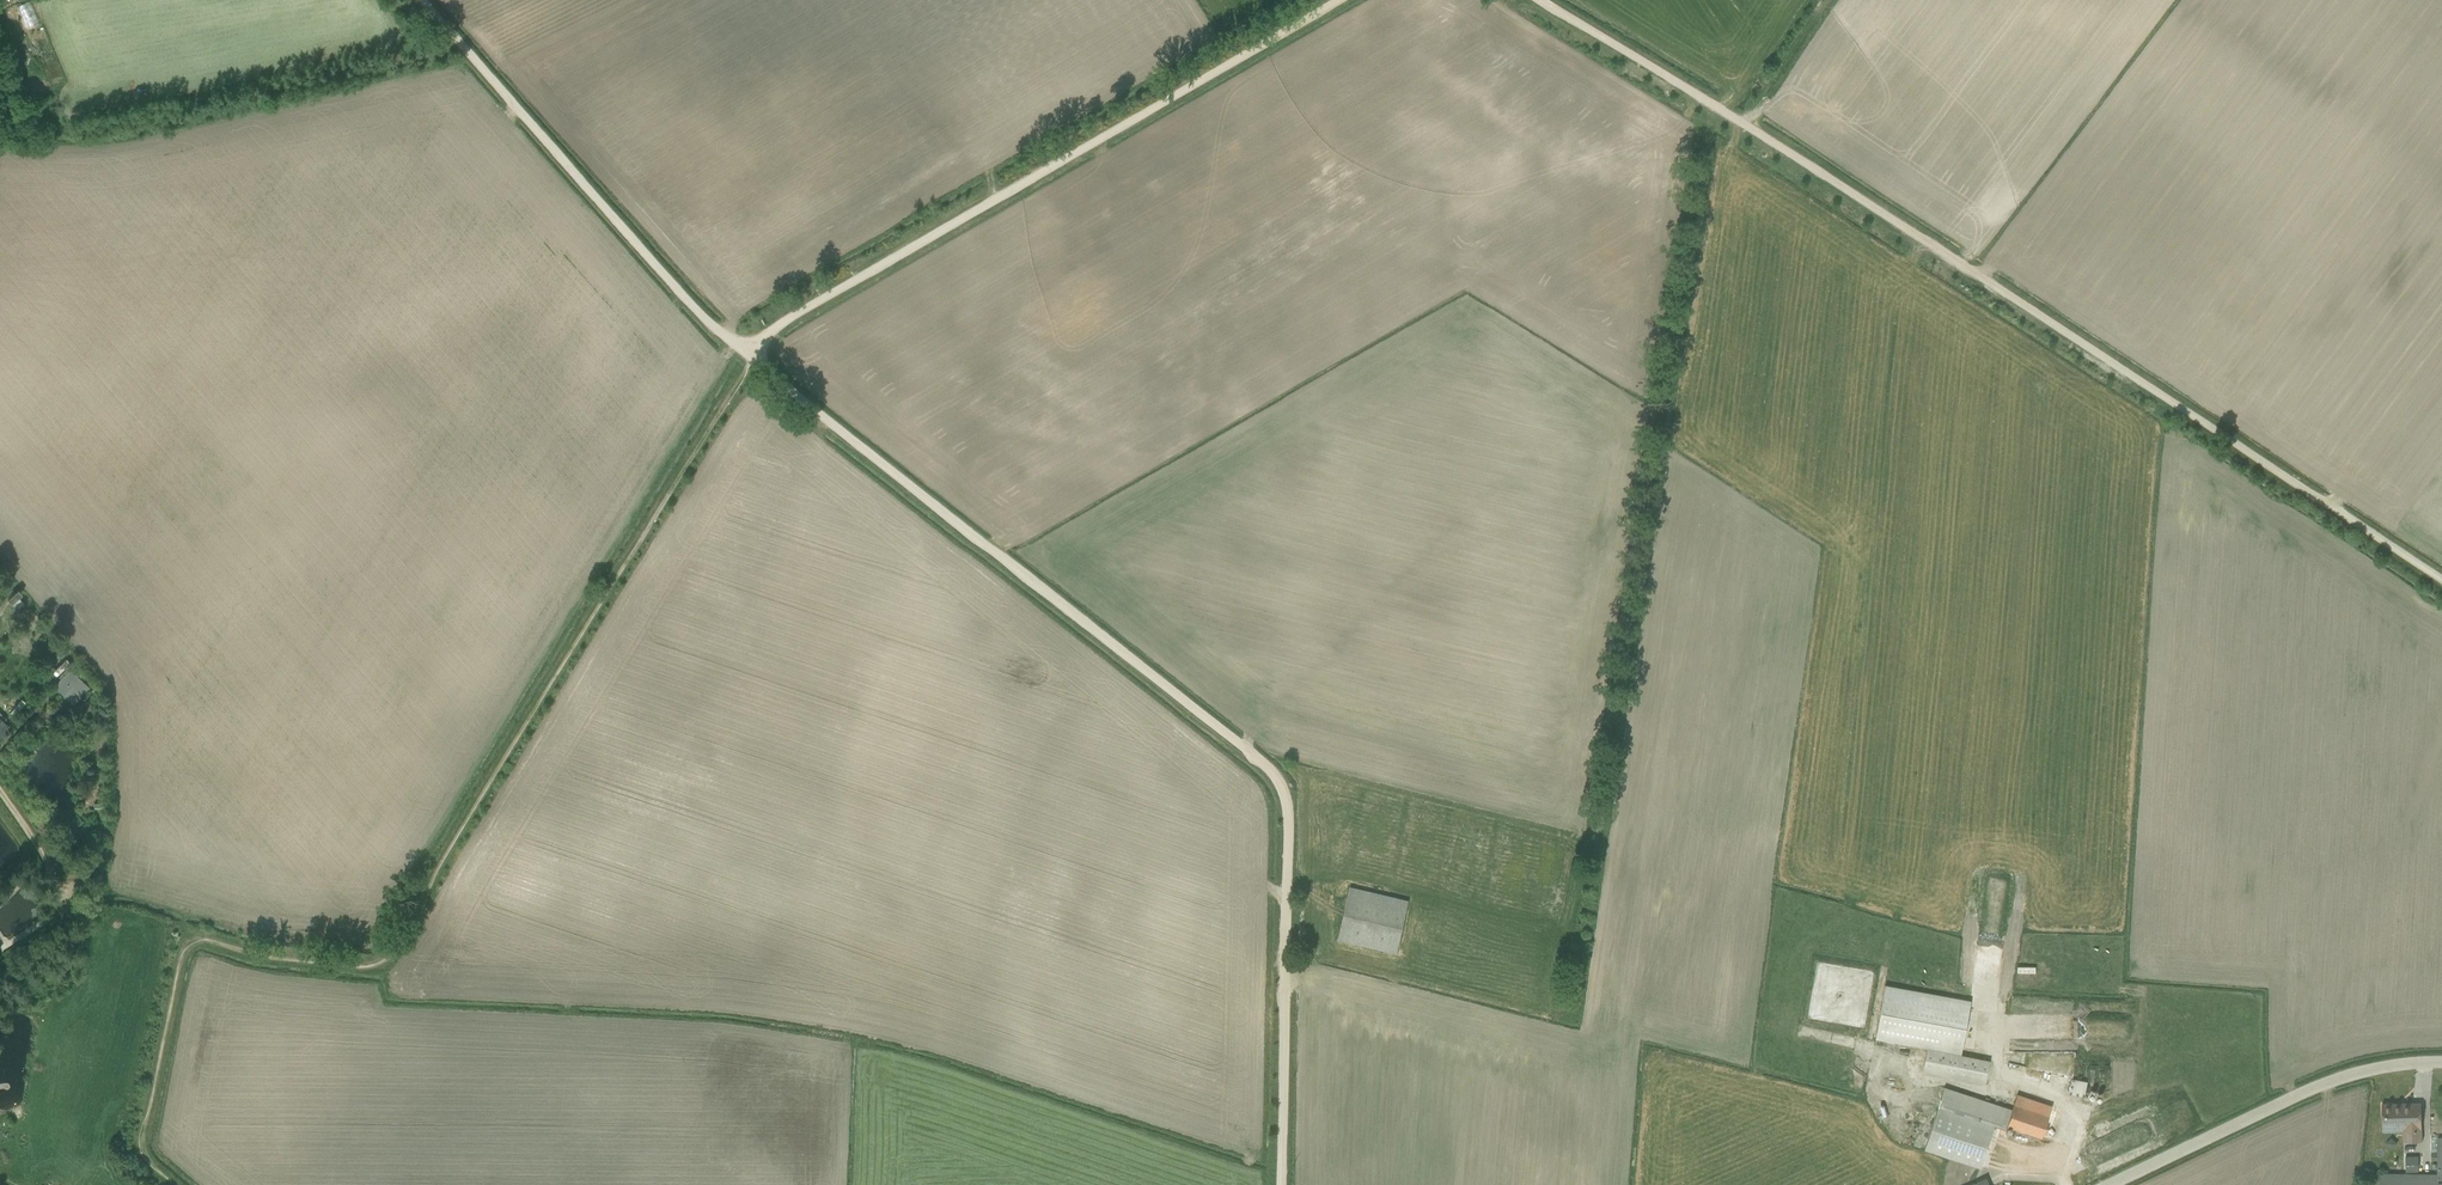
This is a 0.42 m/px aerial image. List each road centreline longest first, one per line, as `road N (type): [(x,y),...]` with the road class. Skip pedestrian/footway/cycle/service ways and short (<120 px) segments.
road 1 (track): [(750,357),(1277,776),(1289,804),(1283,1184)]
road 2 (track): [(1543,0),(2441,578)]
road 3 (track): [(750,357),(780,323),(1344,0)]
road 4 (track): [(426,0),(712,327),(750,357)]
road 5 (unclassified): [(2441,1062),(2364,1071),(2320,1086),(2110,1184)]

